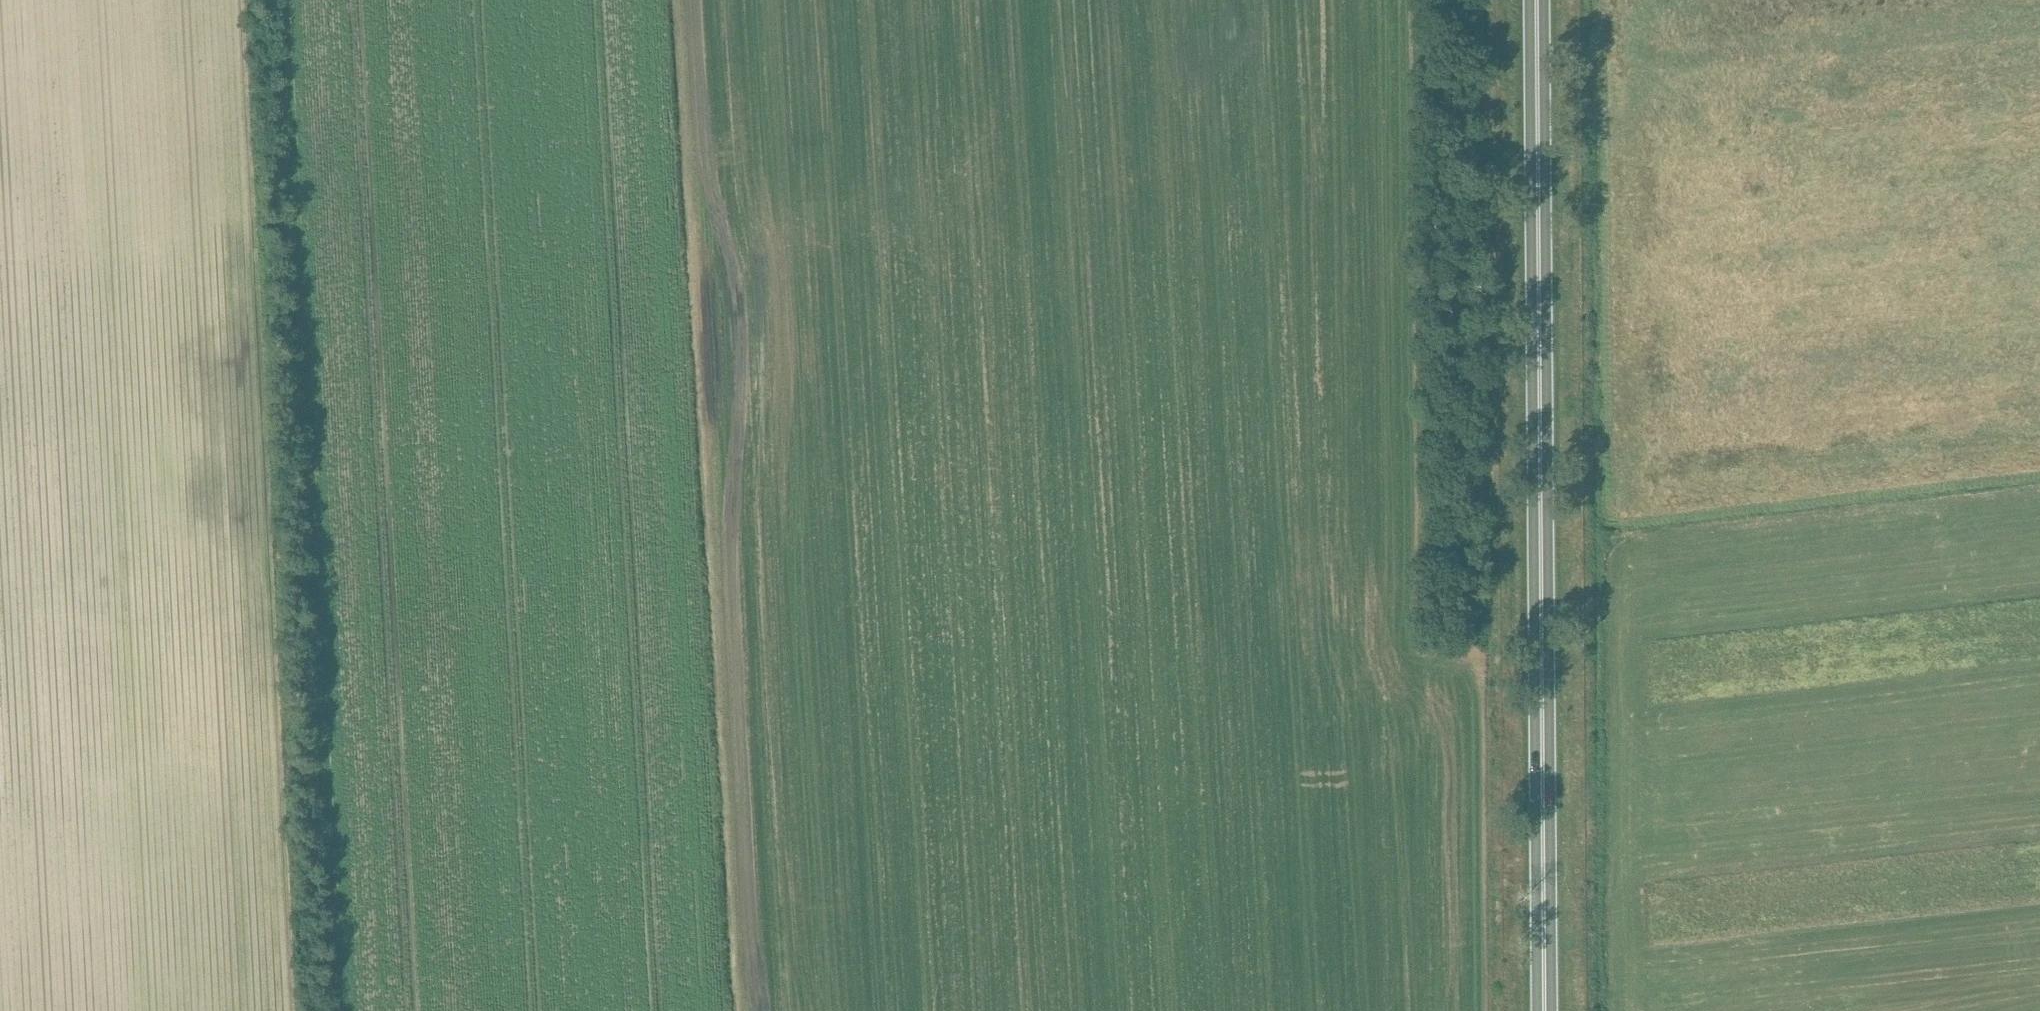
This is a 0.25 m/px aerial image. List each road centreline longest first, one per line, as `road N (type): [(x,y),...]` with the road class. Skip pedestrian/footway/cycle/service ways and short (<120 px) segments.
road 1 (primary): [(1545,1010),(1537,0)]

